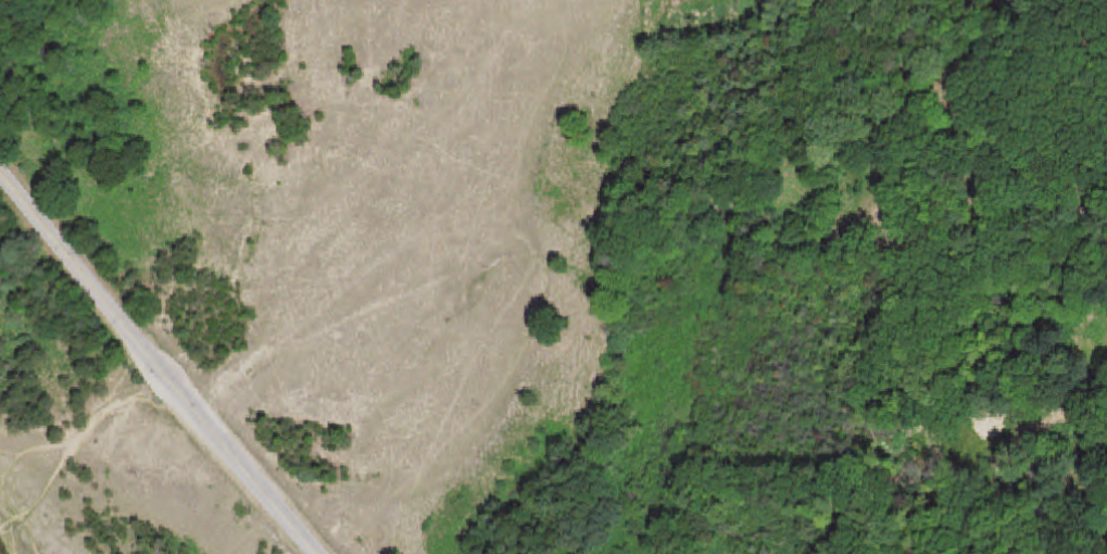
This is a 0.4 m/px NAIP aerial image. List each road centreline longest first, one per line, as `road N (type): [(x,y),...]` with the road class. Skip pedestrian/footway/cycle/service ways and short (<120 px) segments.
road 1 (residential): [(322,553),(0,179)]

